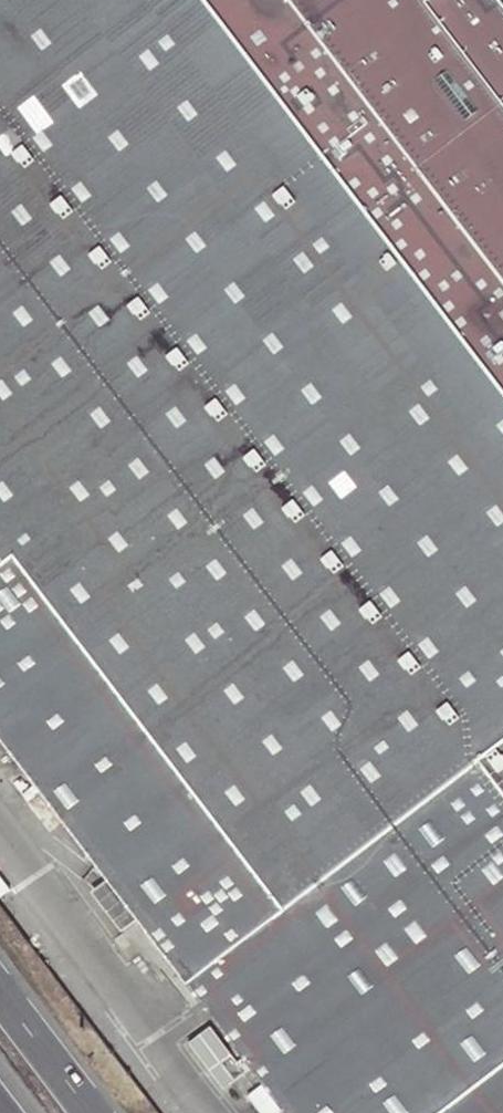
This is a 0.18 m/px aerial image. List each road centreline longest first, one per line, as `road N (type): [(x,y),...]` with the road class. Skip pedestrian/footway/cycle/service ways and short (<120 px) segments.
road 1 (primary): [(99,1112),(0,983)]

